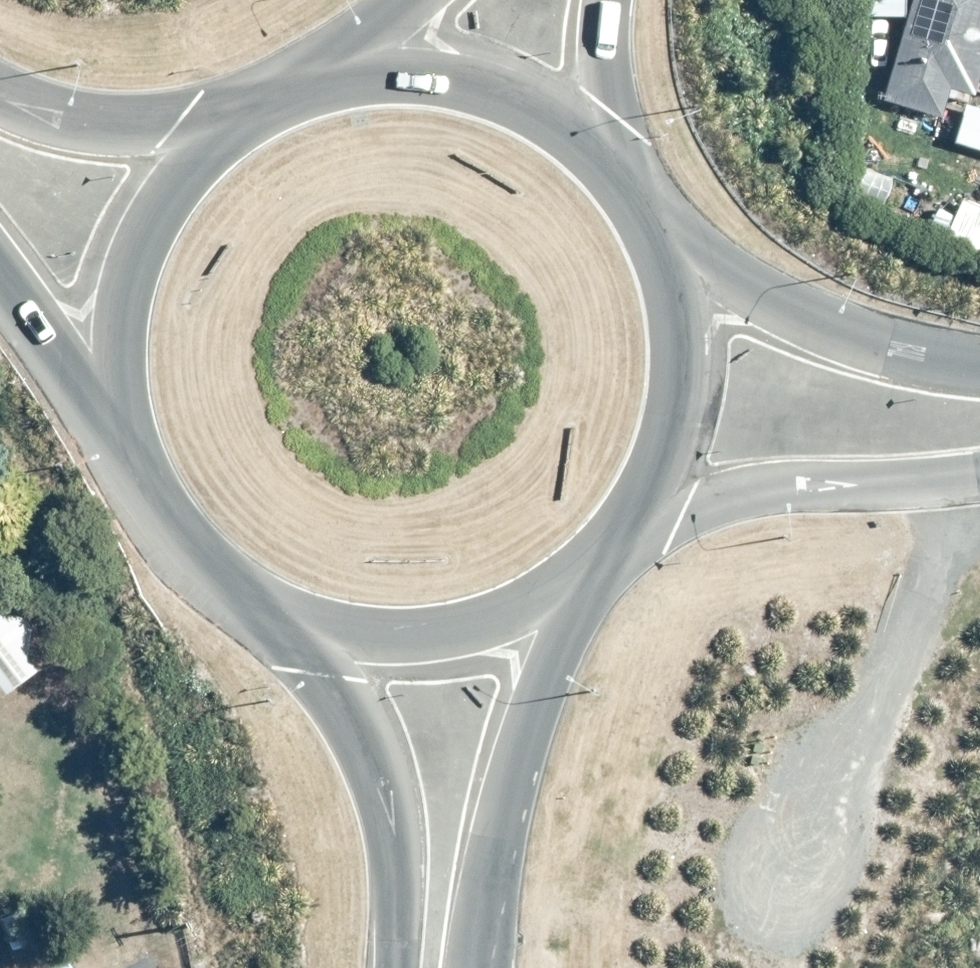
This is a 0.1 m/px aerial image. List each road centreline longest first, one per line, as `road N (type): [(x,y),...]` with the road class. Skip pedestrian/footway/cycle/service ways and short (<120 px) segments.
road 1 (trunk): [(586,572),(511,783),(491,865),(483,967)]
road 2 (trunk): [(135,472),(116,404),(119,298),(162,201),(237,126)]
road 3 (tertiary): [(979,474),(735,496),(624,532)]
road 4 (trunk): [(395,967),(395,840),(384,787),(349,705),(302,628)]
road 5 (tertiary): [(649,231),(792,312),(979,362)]
road 6 (trunk): [(328,86),(410,78),(490,93),(563,131),(622,188)]
road 7 (trunk): [(649,231),(676,306),(680,385),(662,462),(624,532)]
road 8 (trunk): [(586,572),(513,619),(430,642),(387,644),(302,628)]
road 9 (trunk): [(135,472),(0,268)]
road 10 (trunk): [(0,92),(93,123),(237,126)]
road 11 (trunk): [(302,628),(259,609),(186,551),(135,472)]
road 12 (secondary): [(612,0),(605,107),(622,188)]
road 13 (secondary): [(328,86),(417,0)]

